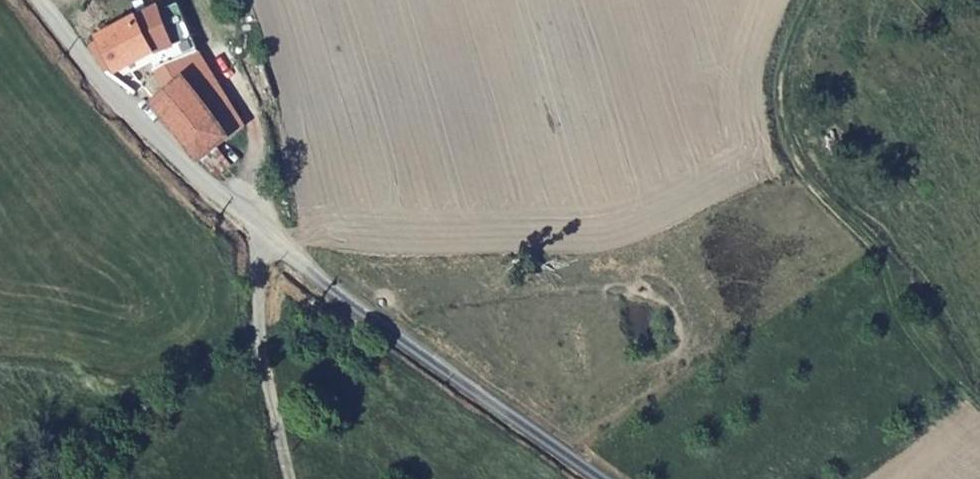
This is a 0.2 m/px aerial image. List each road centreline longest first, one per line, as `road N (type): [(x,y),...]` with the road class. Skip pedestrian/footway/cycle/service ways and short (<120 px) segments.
road 1 (unclassified): [(34,0),(142,128),(259,242),(596,478)]
road 2 (track): [(809,0),(790,41),(784,136),(806,179),(876,245),(979,389)]
road 3 (track): [(259,242),(265,205),(256,126),(193,0)]

